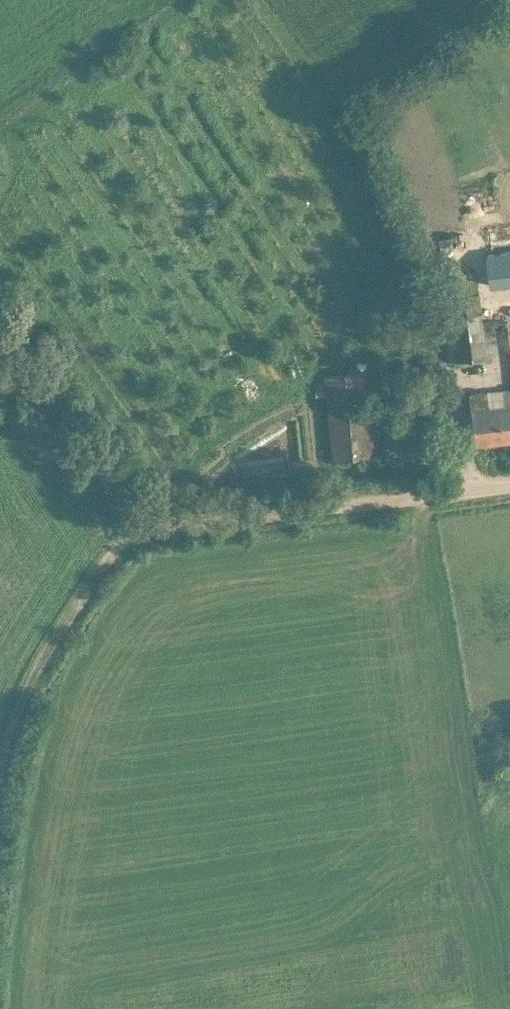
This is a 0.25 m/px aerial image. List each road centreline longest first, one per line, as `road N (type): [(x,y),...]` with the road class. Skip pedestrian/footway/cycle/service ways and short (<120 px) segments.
road 1 (track): [(0,806),(27,702),(68,621),(144,522)]
road 2 (track): [(144,522),(424,497)]
road 3 (track): [(0,384),(31,387),(144,522)]

